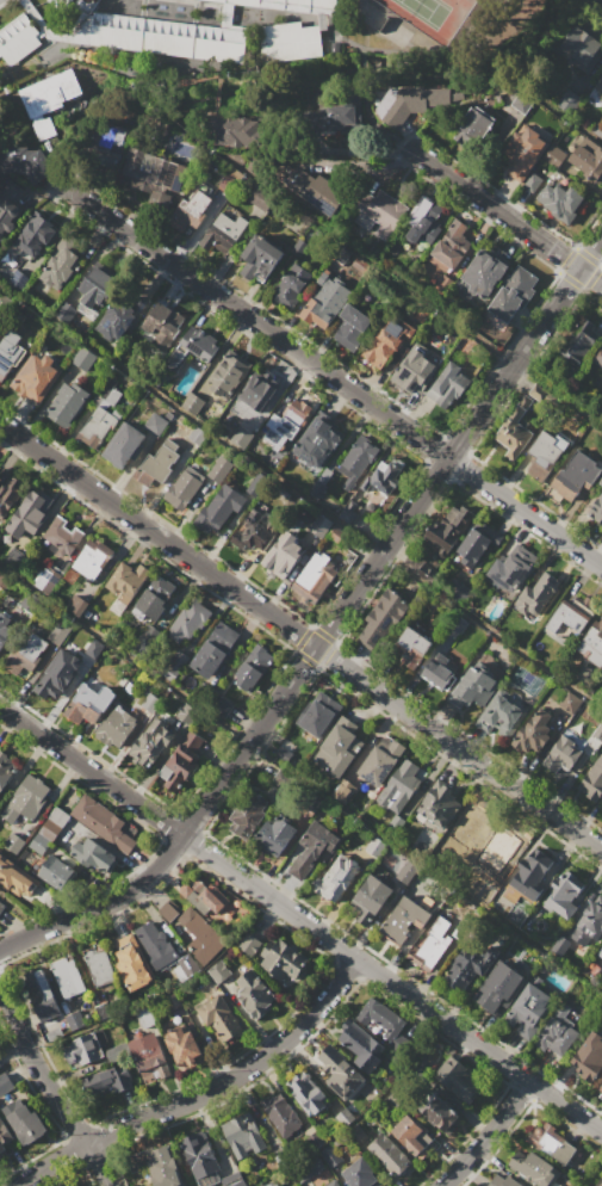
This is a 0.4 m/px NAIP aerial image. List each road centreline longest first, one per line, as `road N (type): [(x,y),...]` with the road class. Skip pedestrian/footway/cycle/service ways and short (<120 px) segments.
road 1 (residential): [(601,1134),(0,707)]
road 2 (residential): [(601,568),(62,186)]
road 3 (residential): [(581,268),(315,647)]
road 4 (residential): [(315,647),(136,896),(0,957)]
road 5 (residential): [(358,960),(262,1074),(107,1141),(26,1185)]
road 6 (residential): [(315,647),(0,425)]
road 7 (residential): [(601,850),(315,647)]
road 8 (residential): [(601,284),(408,148)]
road 9 (residential): [(106,1185),(0,1004)]
road 10 (residential): [(530,1082),(450,1185)]

